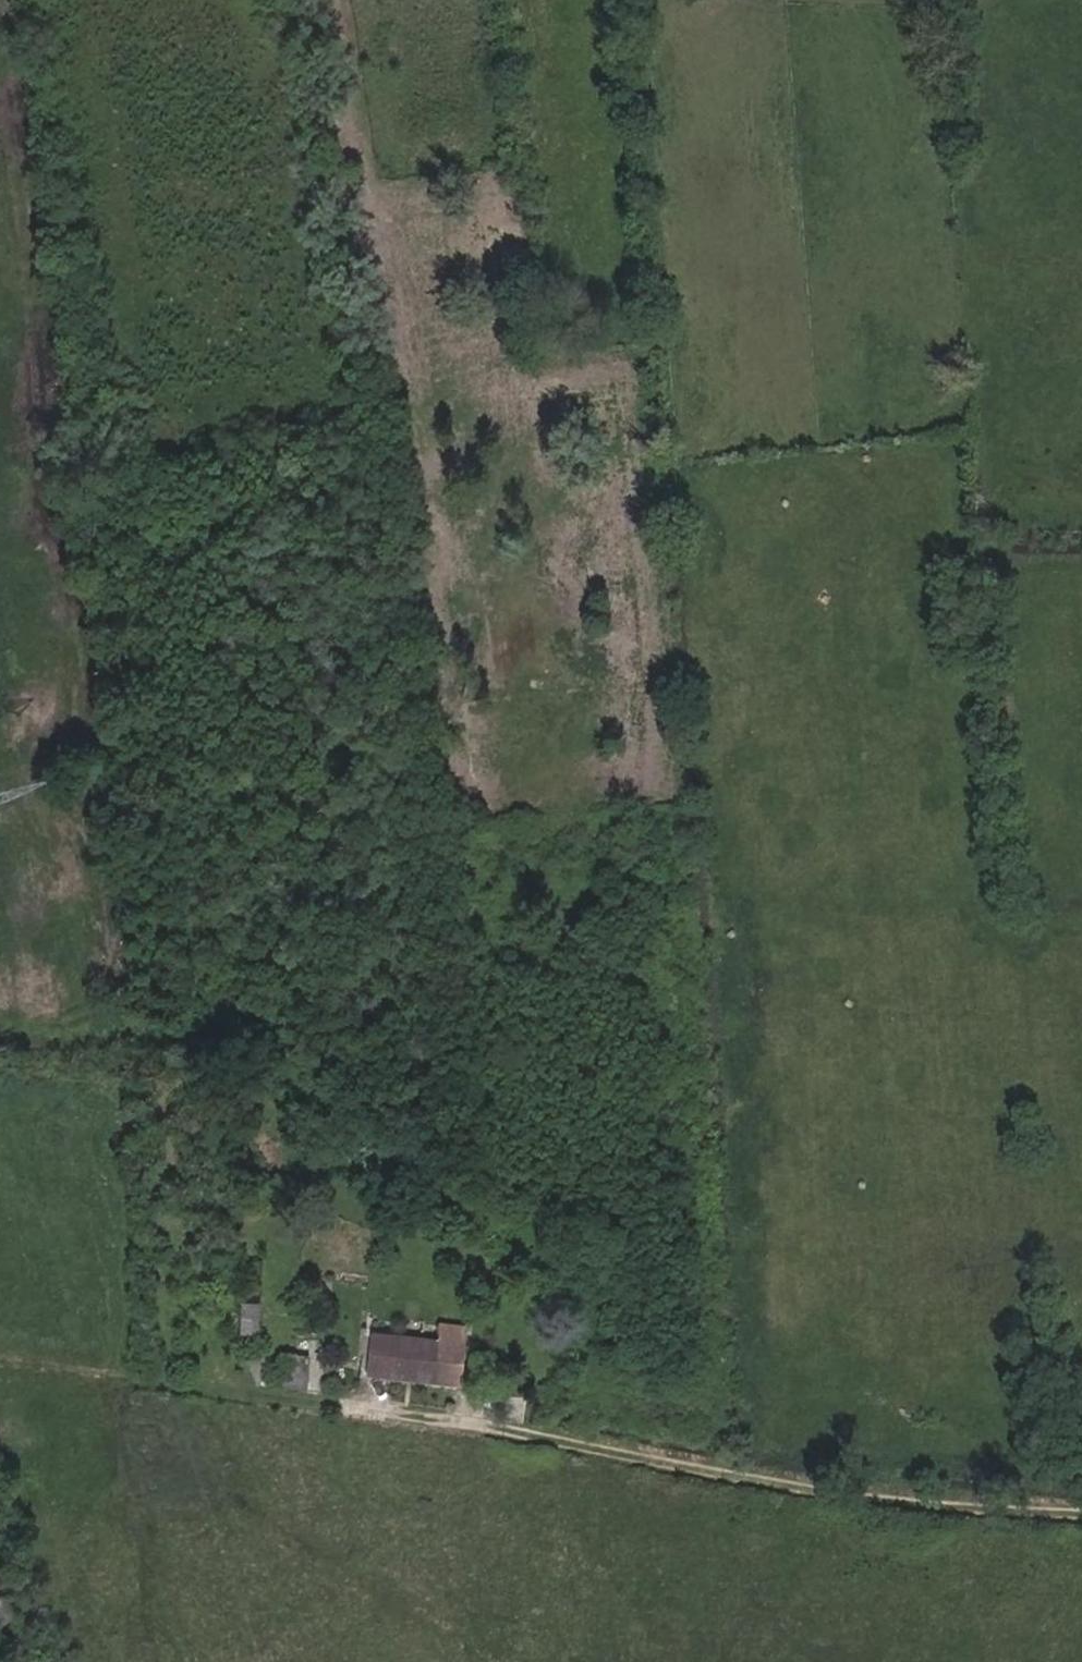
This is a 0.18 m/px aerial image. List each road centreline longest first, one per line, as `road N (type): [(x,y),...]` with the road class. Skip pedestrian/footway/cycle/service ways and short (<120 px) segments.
road 1 (track): [(1081,1513),(770,1481),(475,1423),(0,1363)]

